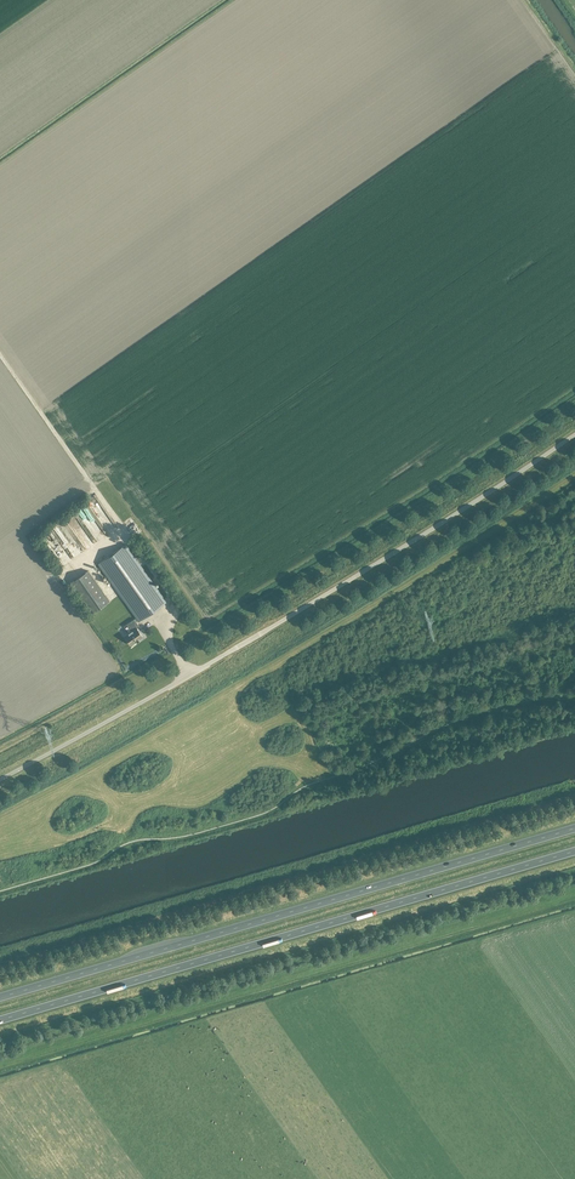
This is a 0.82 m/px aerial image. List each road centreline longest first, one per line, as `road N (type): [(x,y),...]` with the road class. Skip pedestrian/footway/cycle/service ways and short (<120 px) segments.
road 1 (tertiary): [(0,780),(336,588),(574,435)]
road 2 (trunk): [(574,826),(0,997)]
road 3 (trunk): [(0,1022),(574,852)]
road 4 (track): [(102,499),(0,355)]

